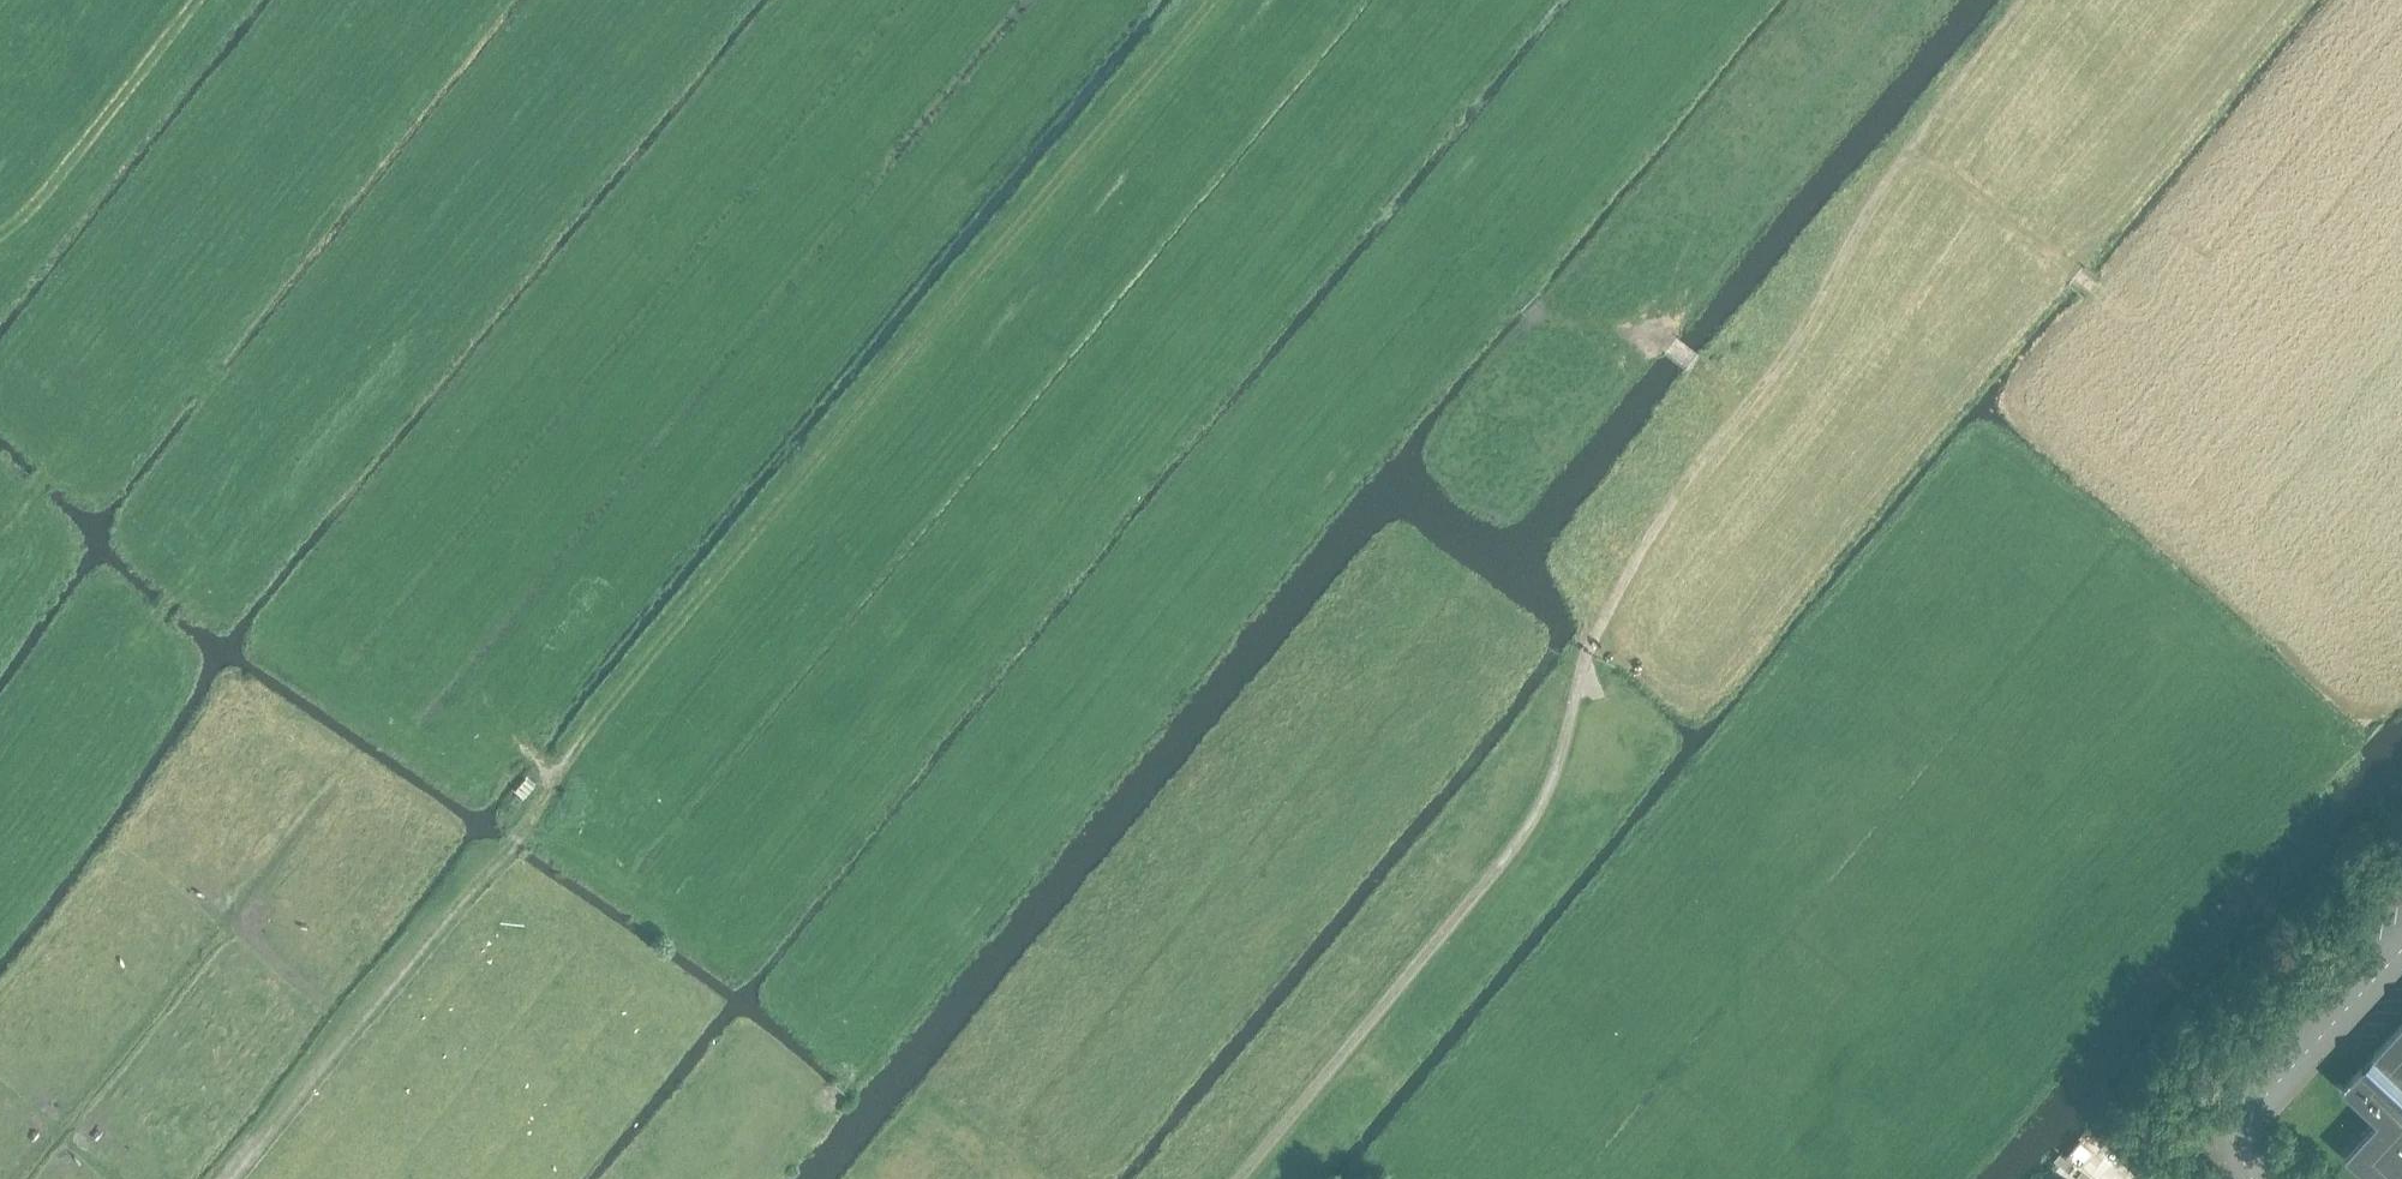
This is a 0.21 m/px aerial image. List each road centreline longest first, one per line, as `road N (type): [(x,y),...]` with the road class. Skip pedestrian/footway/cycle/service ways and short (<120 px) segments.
road 1 (track): [(1240,1178),(1542,812),(1590,645),(1673,502),(1804,326),(1906,154),(2145,314)]
road 2 (track): [(0,230),(23,213),(190,0)]
road 3 (track): [(1906,154),(2024,0)]

